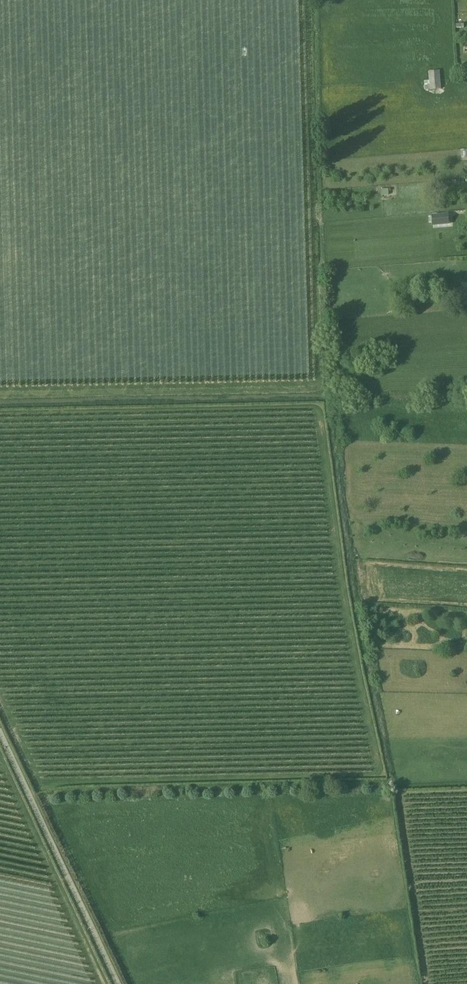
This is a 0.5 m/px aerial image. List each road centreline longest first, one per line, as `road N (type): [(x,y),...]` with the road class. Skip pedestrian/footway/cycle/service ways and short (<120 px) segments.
road 1 (unclassified): [(117,983),(0,732)]

